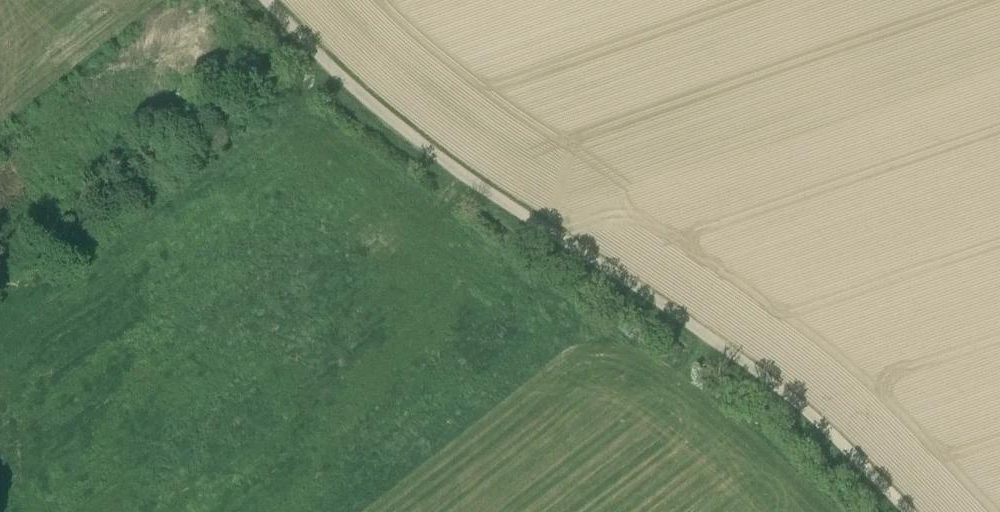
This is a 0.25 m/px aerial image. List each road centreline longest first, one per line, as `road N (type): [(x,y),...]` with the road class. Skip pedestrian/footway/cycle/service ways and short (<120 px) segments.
road 1 (track): [(268,0),(386,119),(808,412),(909,511)]

